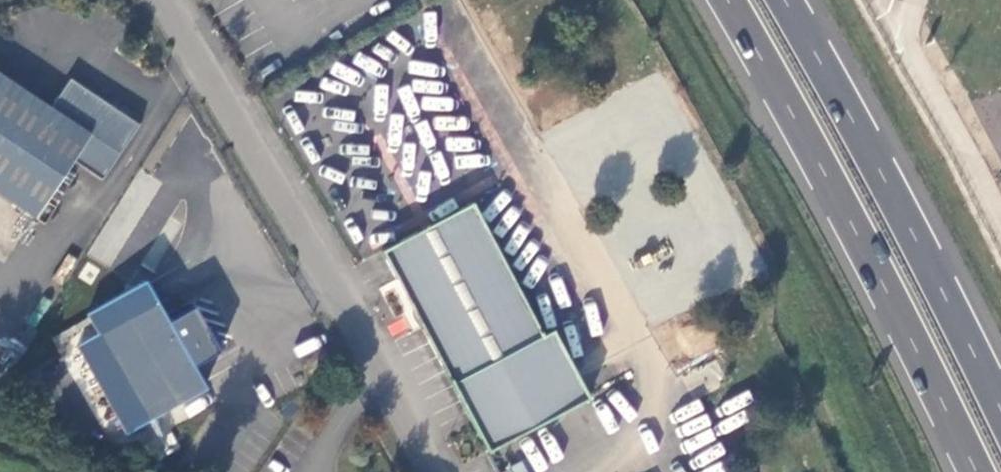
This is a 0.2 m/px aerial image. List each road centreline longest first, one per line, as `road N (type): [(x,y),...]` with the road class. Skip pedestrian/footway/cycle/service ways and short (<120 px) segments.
road 1 (residential): [(436,471),(159,0)]
road 2 (trunk): [(728,0),(977,471)]
road 3 (trunk): [(1000,410),(785,0)]

